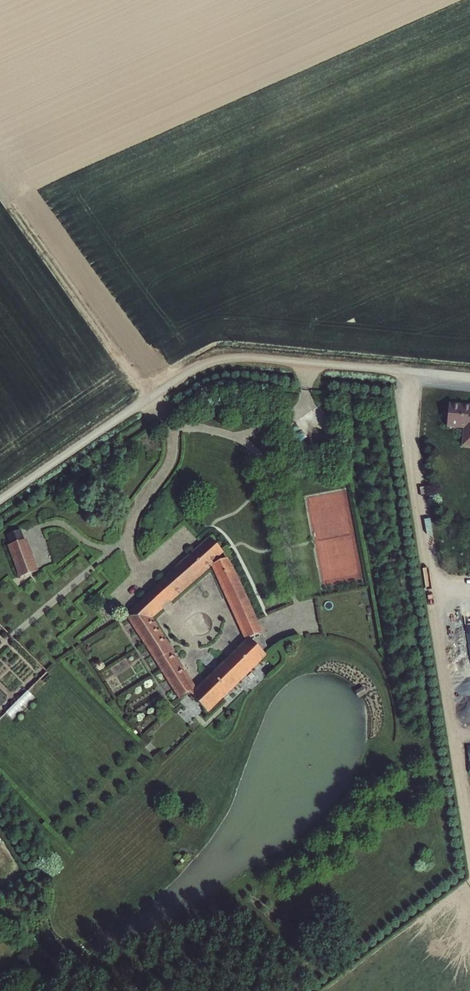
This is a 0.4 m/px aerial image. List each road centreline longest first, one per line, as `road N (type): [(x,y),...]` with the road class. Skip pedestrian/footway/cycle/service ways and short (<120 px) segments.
road 1 (residential): [(0,498),(221,343),(307,363),(469,377)]
road 2 (track): [(407,371),(409,442),(469,862)]
road 3 (track): [(127,538),(0,652)]
road 4 (track): [(307,363),(305,423),(233,437)]

